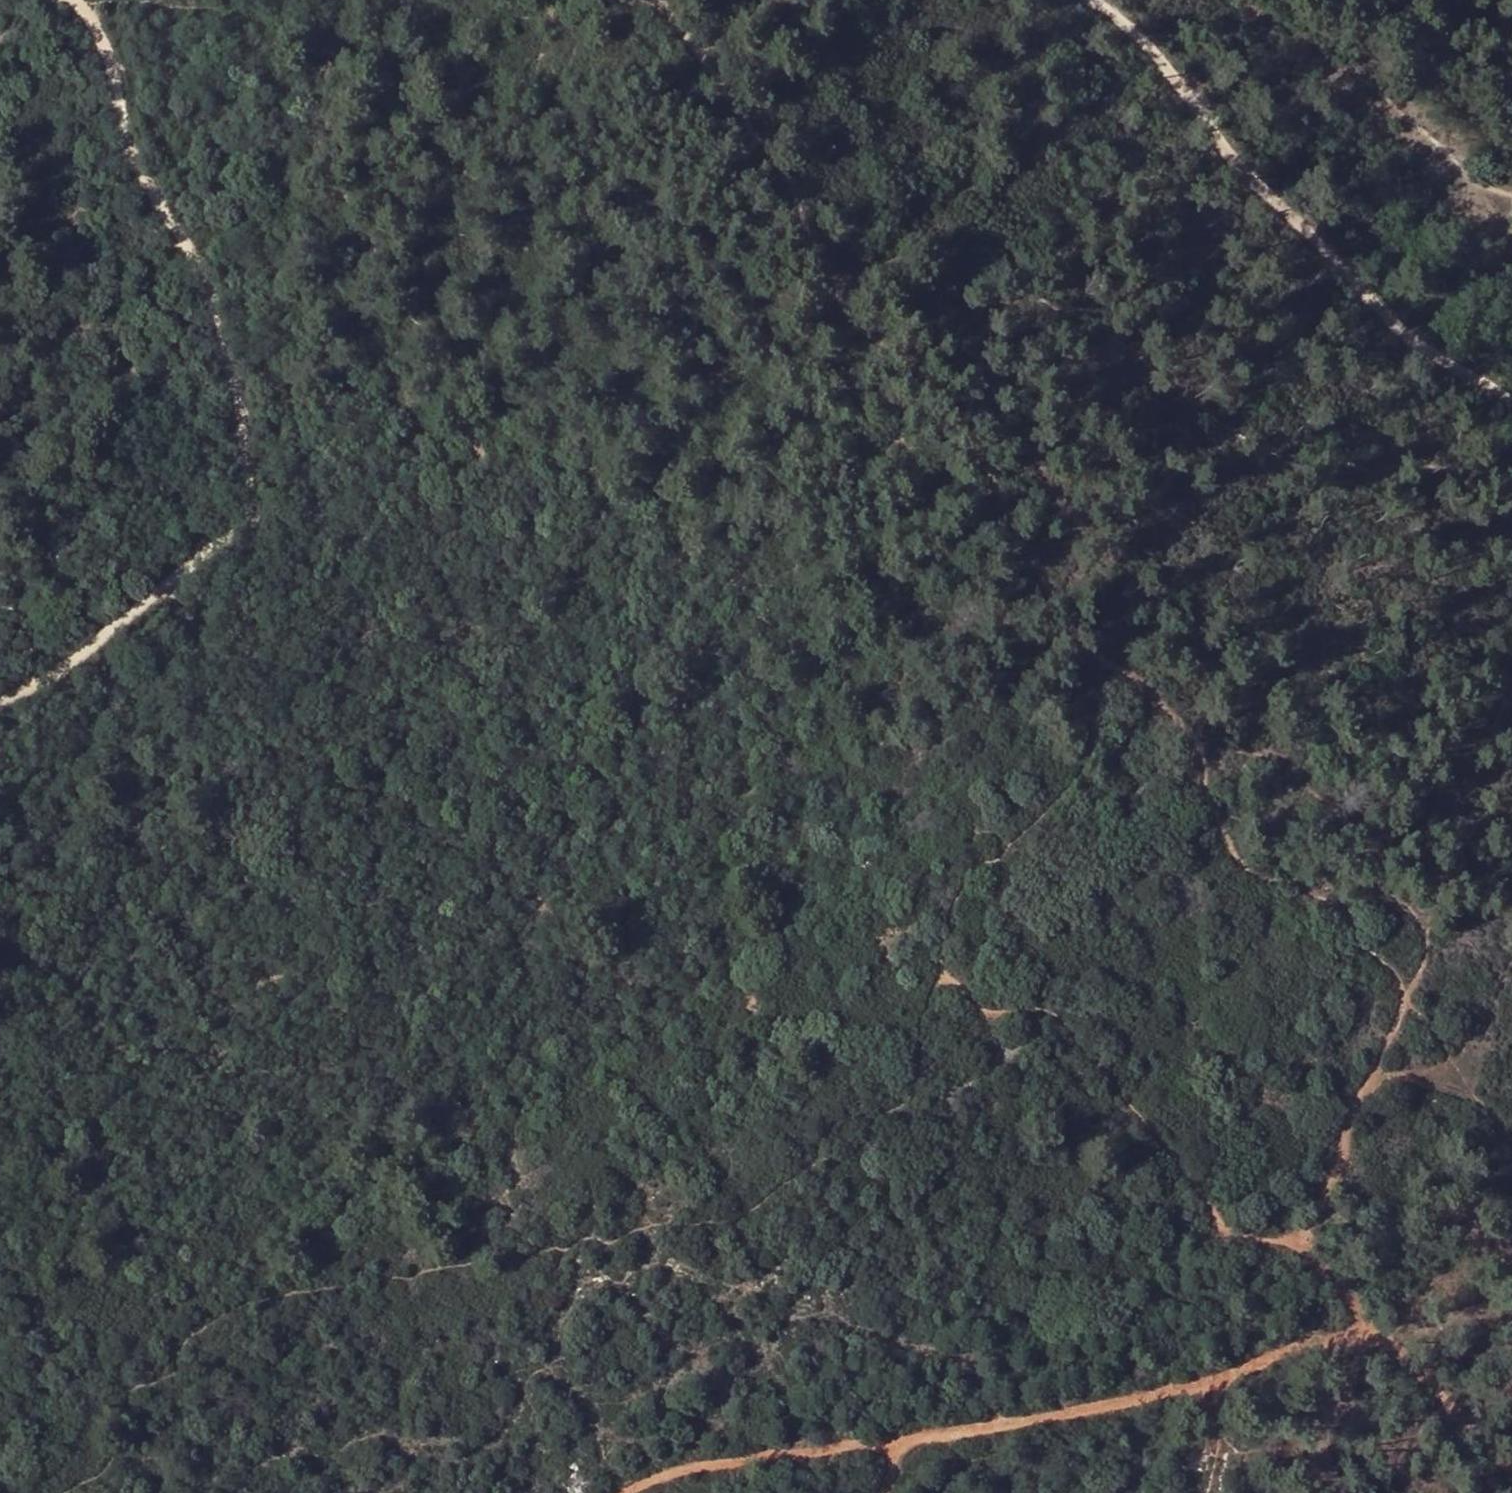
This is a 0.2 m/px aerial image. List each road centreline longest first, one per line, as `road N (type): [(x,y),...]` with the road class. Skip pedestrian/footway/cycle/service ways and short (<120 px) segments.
road 1 (track): [(73,0),(104,42),(126,152),(202,279),(240,438),(237,482),(198,582),(0,695)]
road 2 (track): [(1511,409),(1361,300),(1119,16),(1087,0)]
road 3 (track): [(1362,1312),(1511,1479)]

